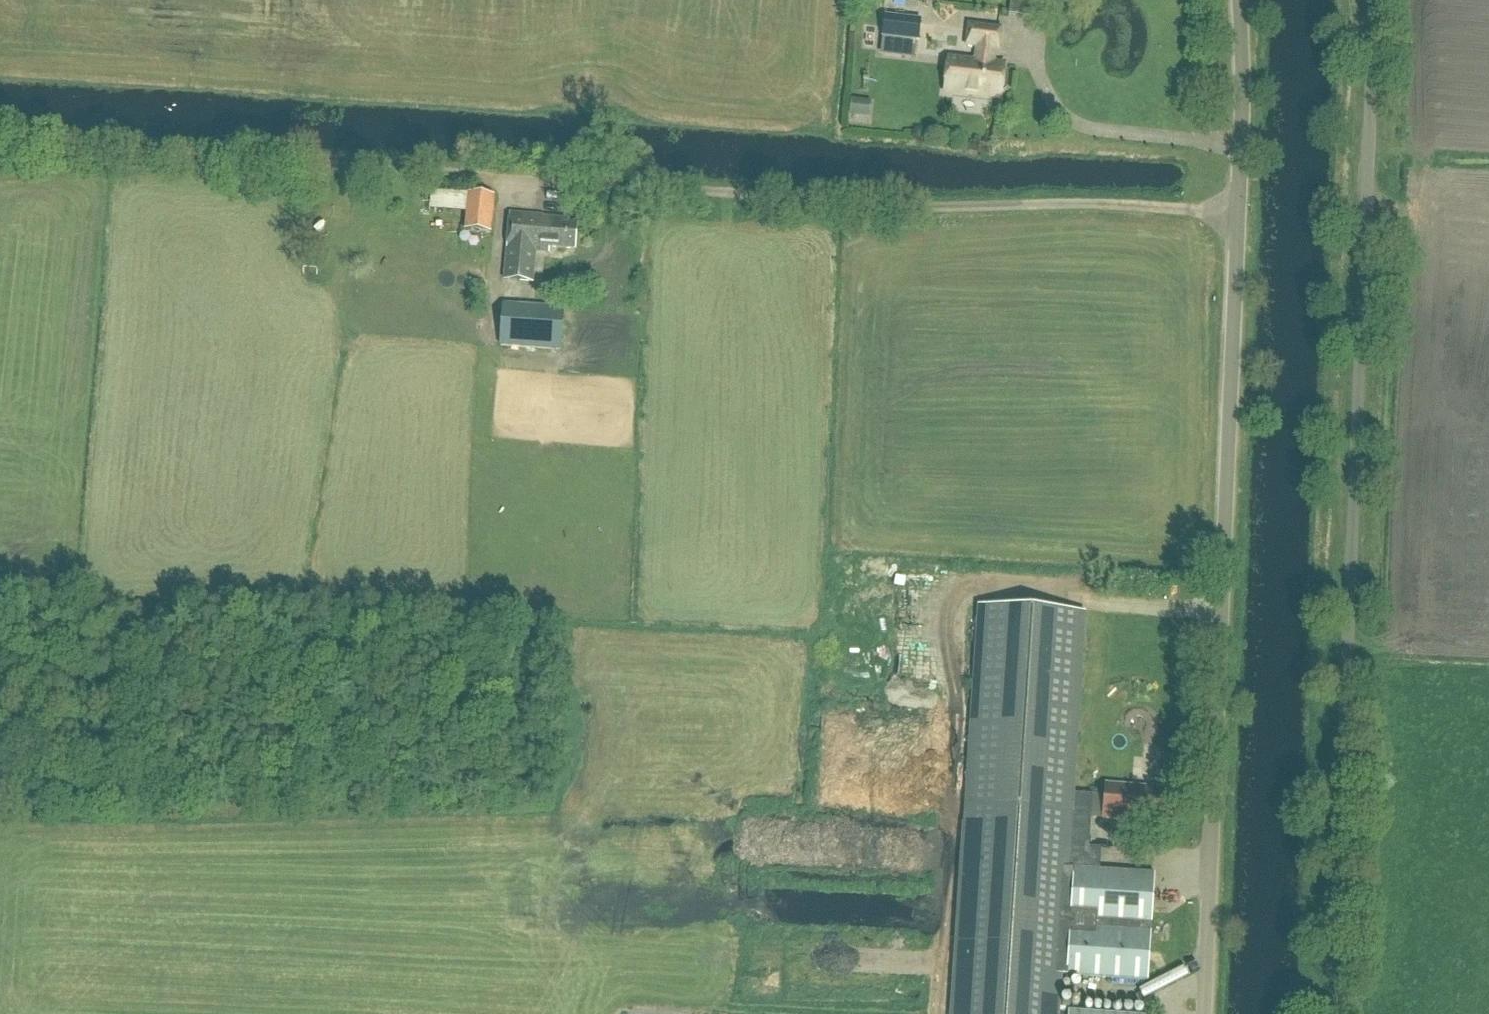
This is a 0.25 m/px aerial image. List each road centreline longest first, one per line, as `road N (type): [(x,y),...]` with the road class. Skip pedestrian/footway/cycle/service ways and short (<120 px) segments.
road 1 (track): [(1234,216),(1121,207),(927,209),(0,139)]
road 2 (unclassified): [(1203,1013),(1240,116),(1238,0)]
road 3 (unclassified): [(1332,1013),(1369,0)]

